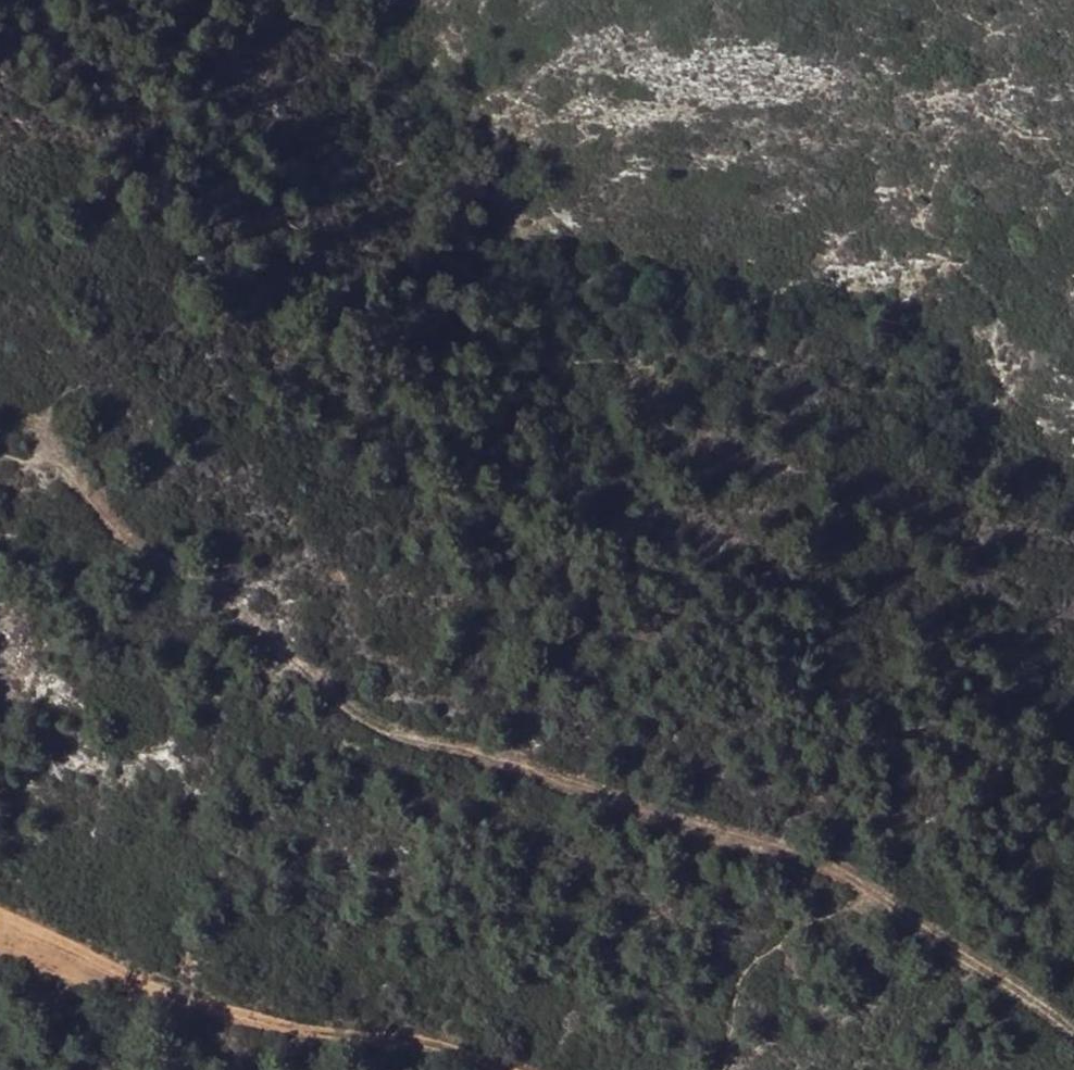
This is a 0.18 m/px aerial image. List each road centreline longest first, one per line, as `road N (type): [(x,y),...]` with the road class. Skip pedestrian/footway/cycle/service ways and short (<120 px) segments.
road 1 (track): [(516,1069),(421,1030),(287,1018),(179,985),(0,899)]
road 2 (track): [(1073,1038),(874,892)]

